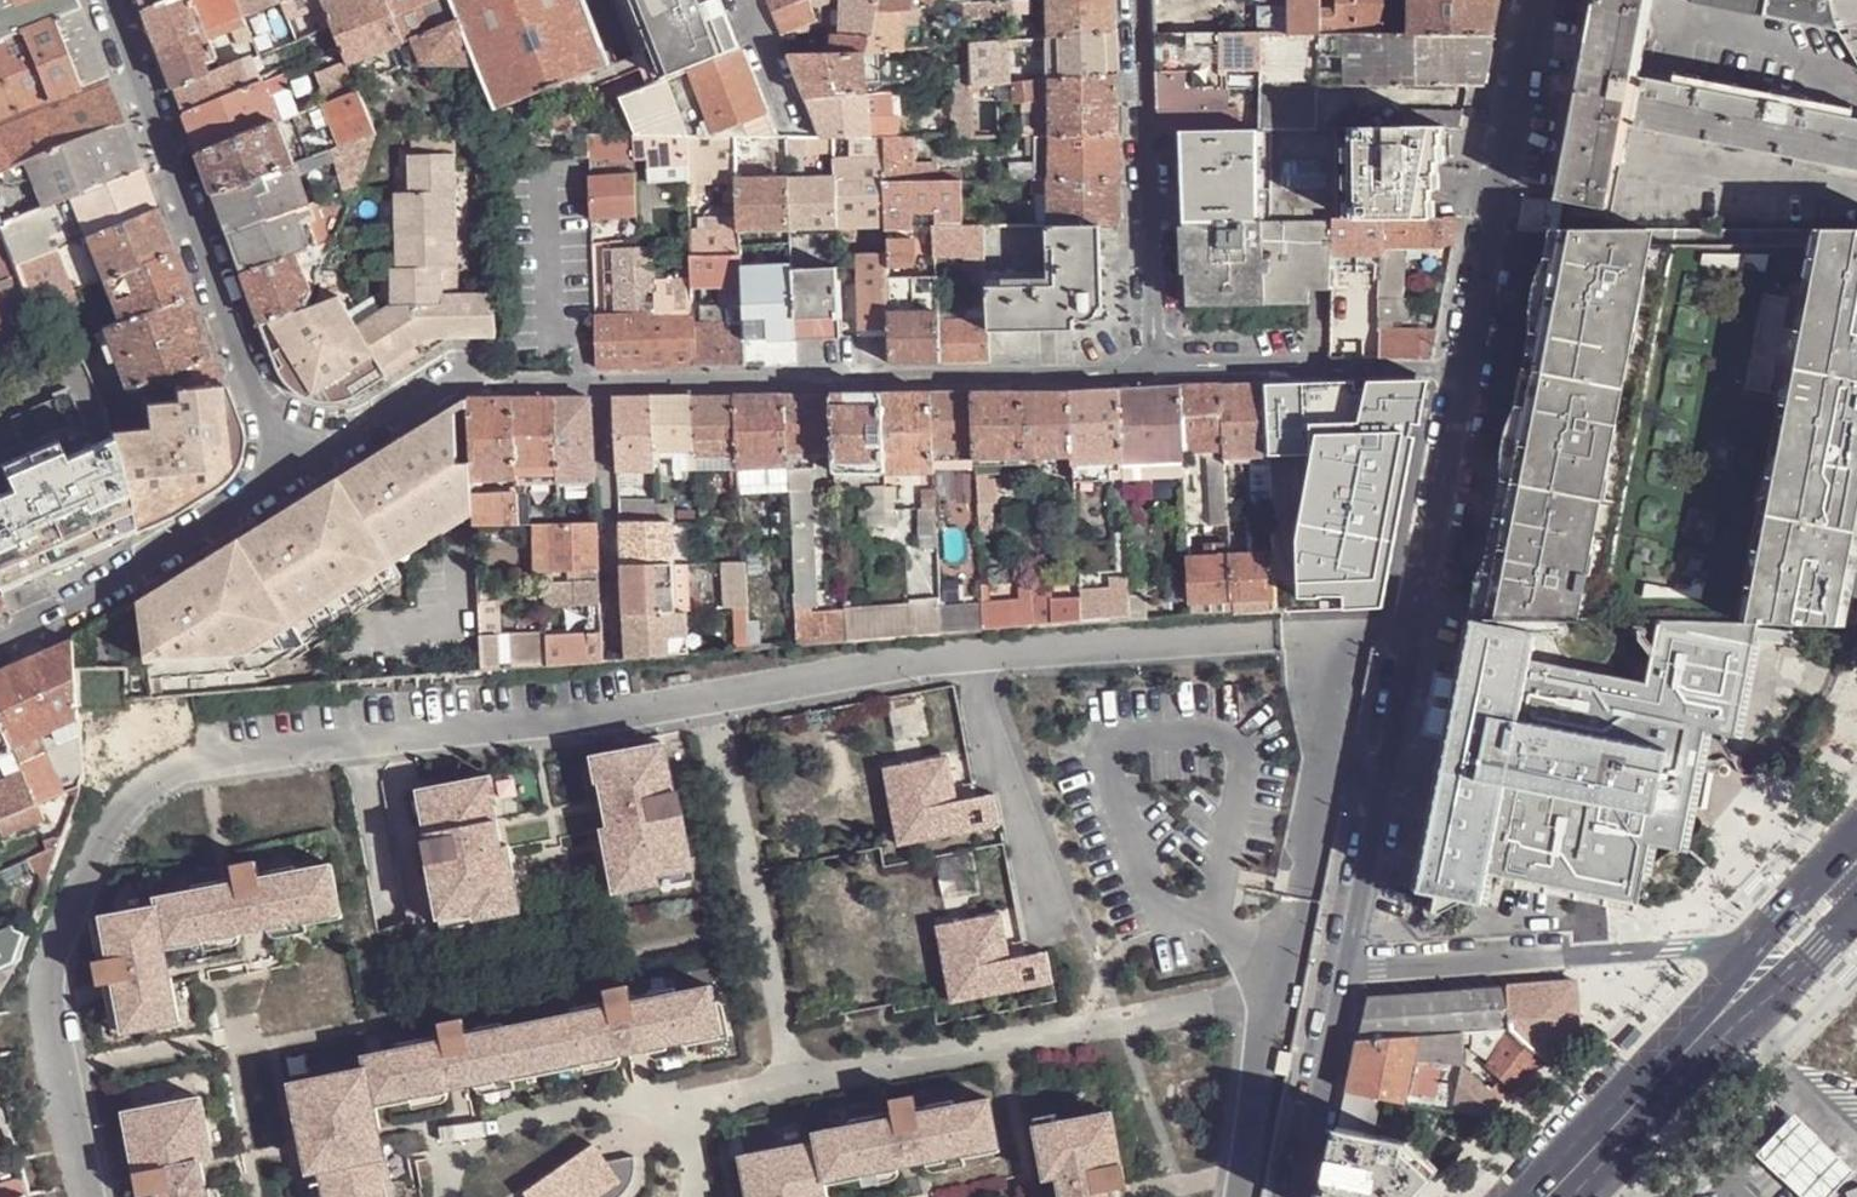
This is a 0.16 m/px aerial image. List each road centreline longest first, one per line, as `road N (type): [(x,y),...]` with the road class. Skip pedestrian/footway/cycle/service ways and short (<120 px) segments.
road 1 (residential): [(1468,368),(1347,974)]
road 2 (residential): [(601,383),(1155,372)]
road 3 (residential): [(288,471),(110,0)]
road 4 (residential): [(1754,943),(1347,974)]
road 5 (residential): [(1540,0),(1468,368)]
road 6 (residential): [(1139,0),(1155,372)]
road 7 (residential): [(288,471),(453,380),(601,383)]
road 8 (residential): [(0,640),(93,596),(288,471)]
road 9 (residential): [(1155,372),(1468,368)]
road 10 (residential): [(601,383),(617,649)]
road 11 (secondary): [(1711,1023),(1548,1196)]
road 12 (residential): [(1347,974),(1299,1196)]
road 13 (secondary): [(1711,1023),(1754,1008),(1856,907)]
road 14 (residential): [(739,0),(792,134)]

